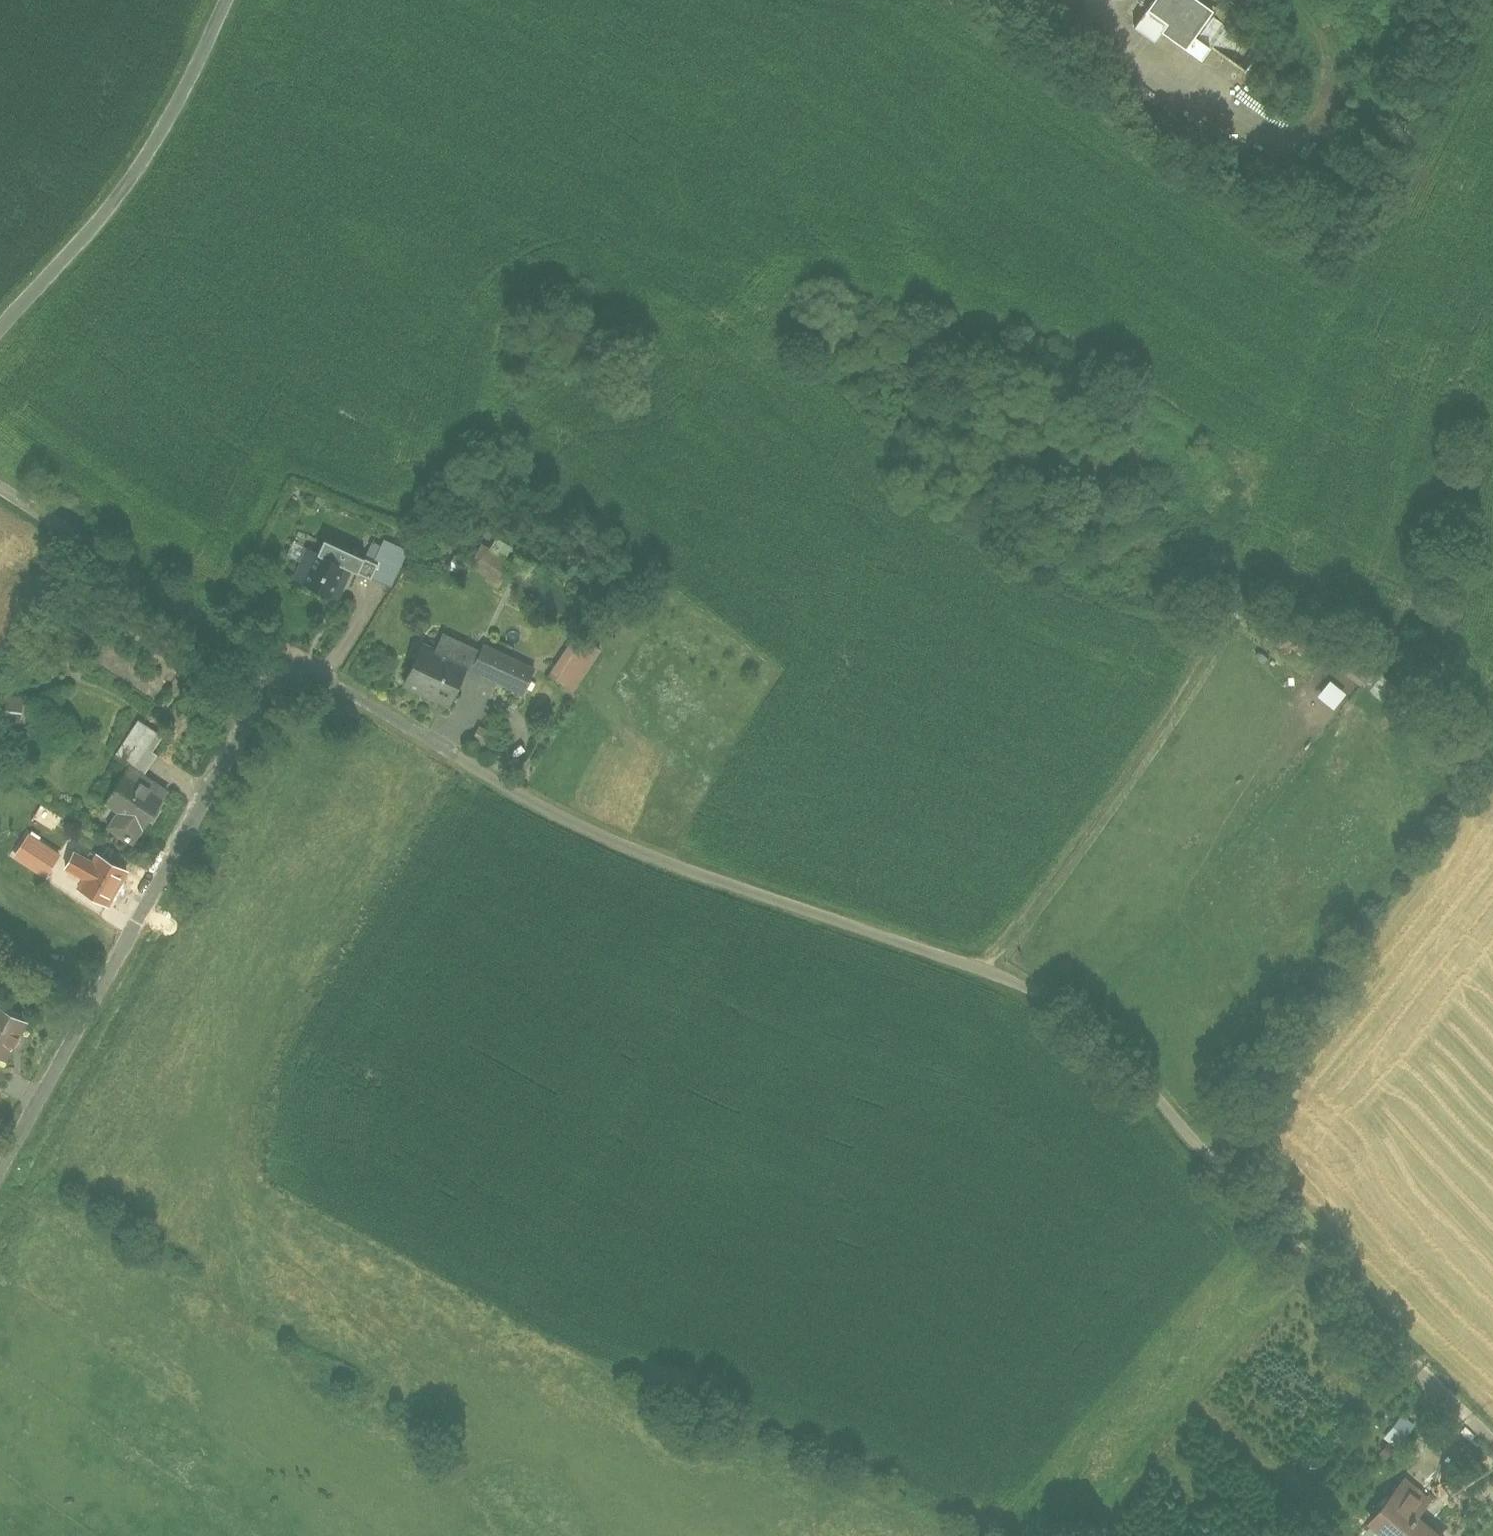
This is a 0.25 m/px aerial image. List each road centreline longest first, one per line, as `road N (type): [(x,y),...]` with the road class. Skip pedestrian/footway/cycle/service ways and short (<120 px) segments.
road 1 (residential): [(1484,1441),(1166,1104),(1055,1005),(964,961),(567,815),(340,689),(280,672)]
road 2 (residential): [(0,1169),(280,672)]
road 3 (residential): [(0,324),(105,207),(162,122),(221,0)]
road 4 (residential): [(280,672),(0,486)]

